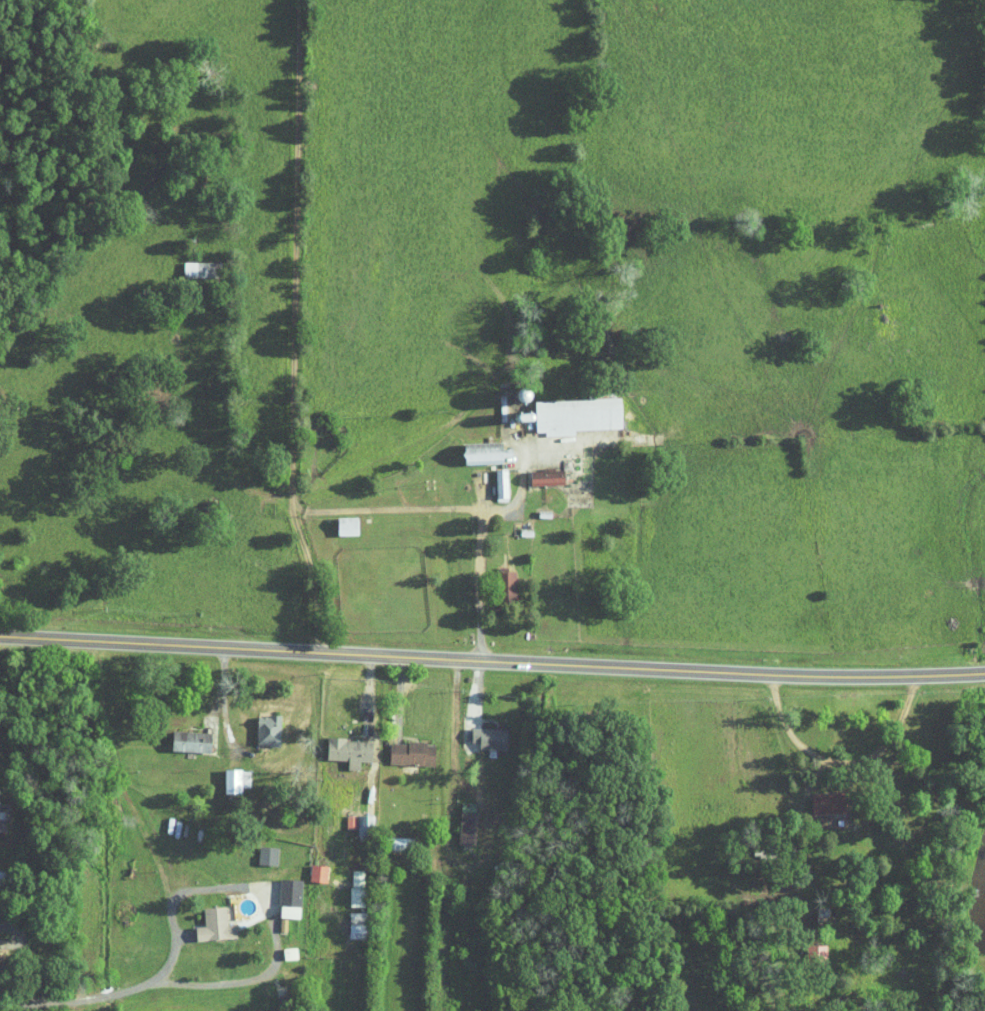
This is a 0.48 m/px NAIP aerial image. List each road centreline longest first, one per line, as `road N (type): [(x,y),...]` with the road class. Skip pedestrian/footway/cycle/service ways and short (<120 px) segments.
road 1 (secondary): [(984,668),(483,661),(0,636)]
road 2 (track): [(315,653),(318,610),(290,482),(298,0)]

